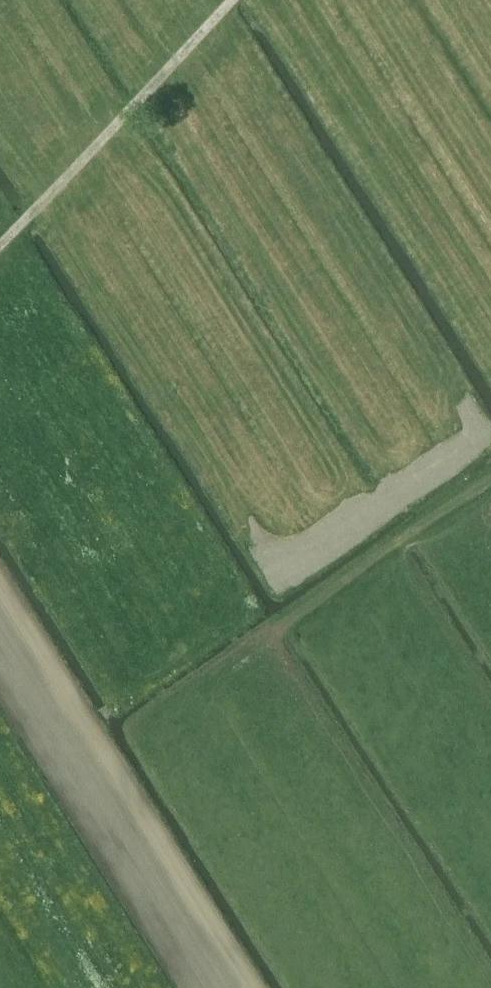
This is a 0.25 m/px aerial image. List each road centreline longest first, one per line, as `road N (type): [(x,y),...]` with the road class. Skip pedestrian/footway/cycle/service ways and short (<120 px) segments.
road 1 (track): [(0,245),(232,0)]

